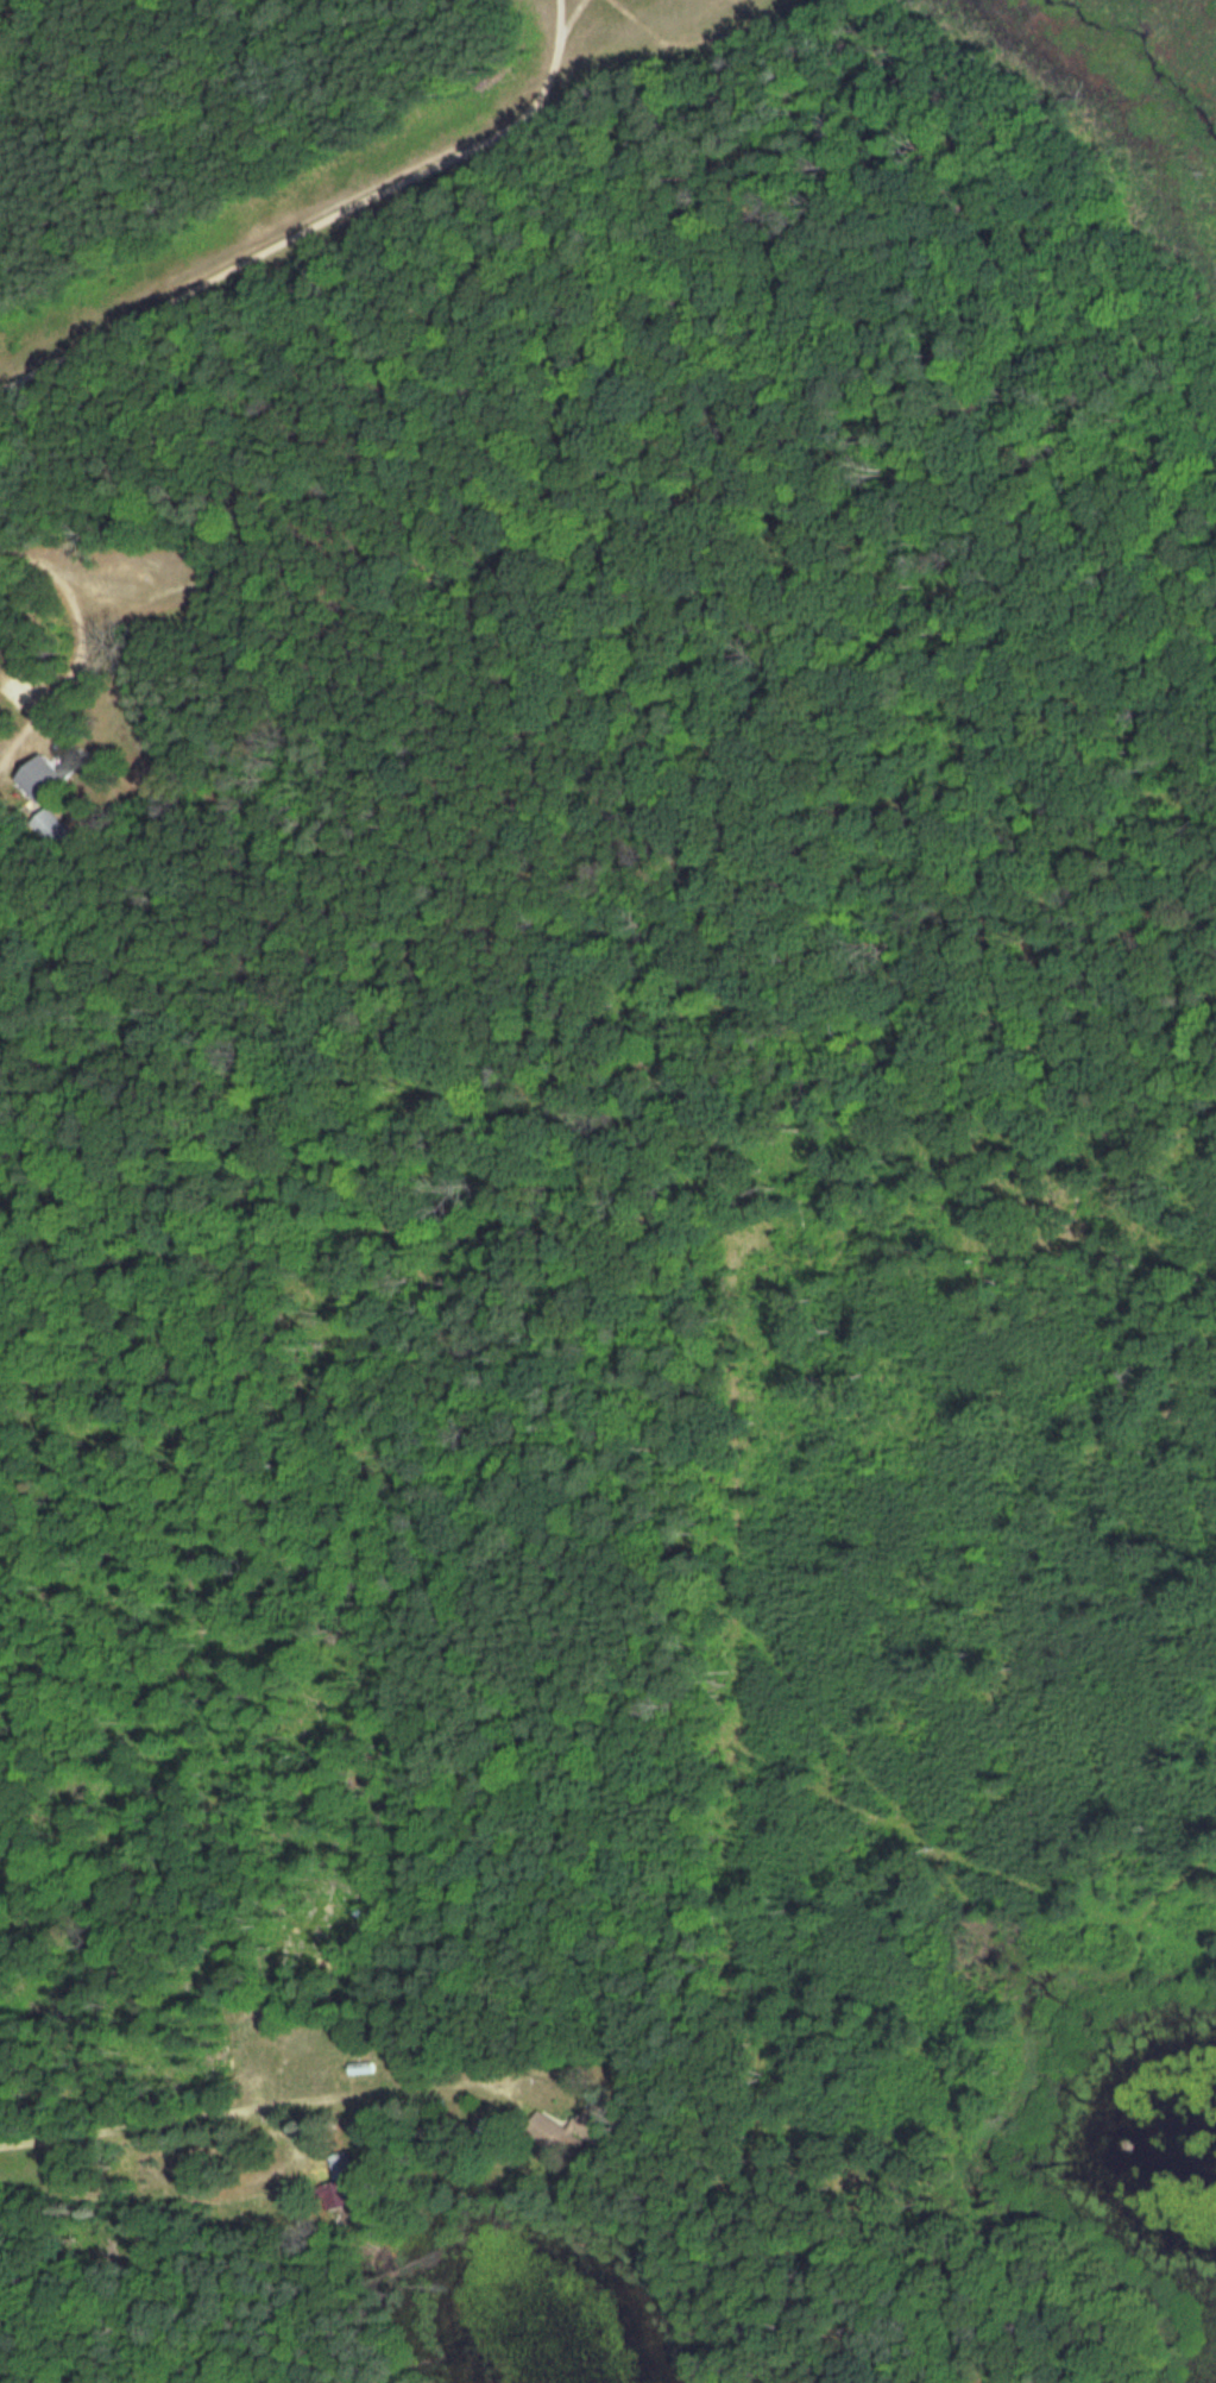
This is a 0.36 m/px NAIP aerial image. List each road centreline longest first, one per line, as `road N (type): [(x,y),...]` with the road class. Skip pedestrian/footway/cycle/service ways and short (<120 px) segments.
road 1 (residential): [(489,2082),(402,2087),(0,2144)]
road 2 (residential): [(0,2179),(105,2196),(187,2199),(284,2184),(300,2159),(256,2106)]

